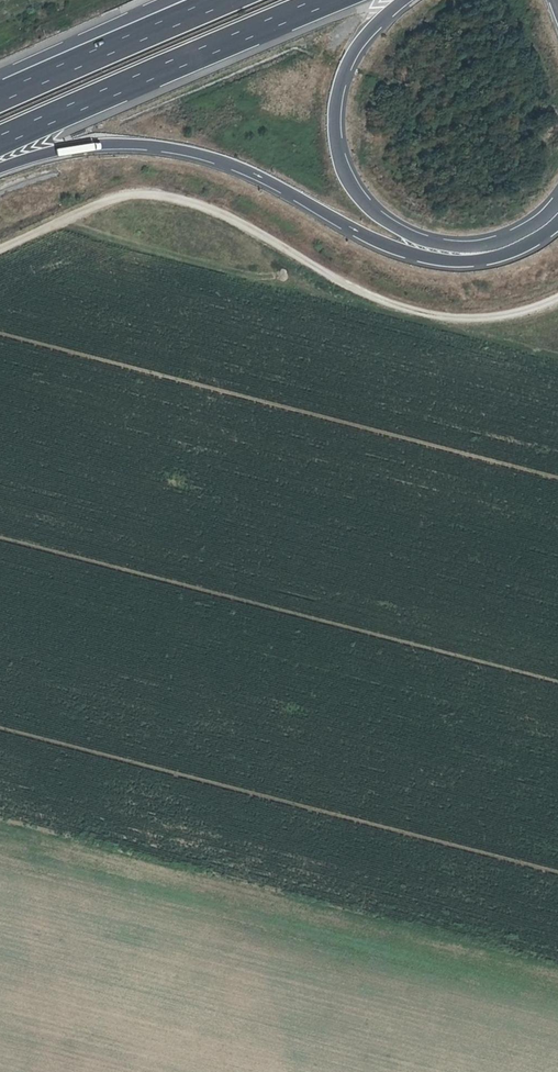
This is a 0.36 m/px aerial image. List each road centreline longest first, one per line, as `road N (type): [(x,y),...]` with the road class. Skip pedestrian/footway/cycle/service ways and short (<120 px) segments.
road 1 (track): [(0,253),(104,203),(150,192),(195,202),(391,304),(484,320),(557,302)]
road 2 (motorway): [(0,166),(91,144),(191,151),(256,174),(380,243),(431,259),(481,261),(521,251),(557,227)]
road 3 (motorway): [(557,203),(533,226),(467,246),(392,227),(361,200),(343,165),(336,106),(355,50),(403,0)]
road 4 (motorway): [(0,138),(324,0)]
road 5 (motorway): [(216,3),(0,96)]

